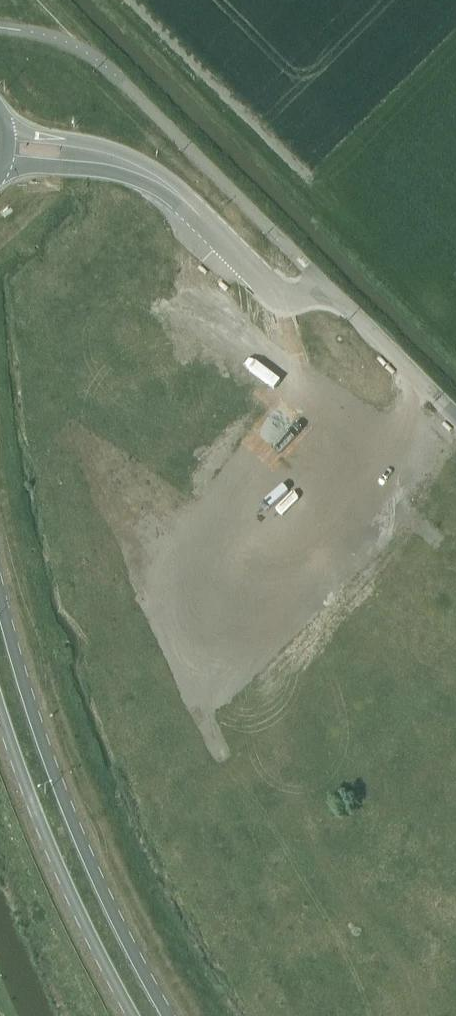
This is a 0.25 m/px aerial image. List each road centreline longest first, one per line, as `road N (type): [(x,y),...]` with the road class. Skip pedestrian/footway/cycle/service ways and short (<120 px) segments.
road 1 (tertiary): [(169,1015),(79,838),(0,599)]
road 2 (tertiary): [(0,707),(49,845),(134,1015)]
road 3 (unclassified): [(111,159),(176,194),(274,287),(294,296),(322,285)]
road 4 (unclassified): [(455,419),(322,285)]

